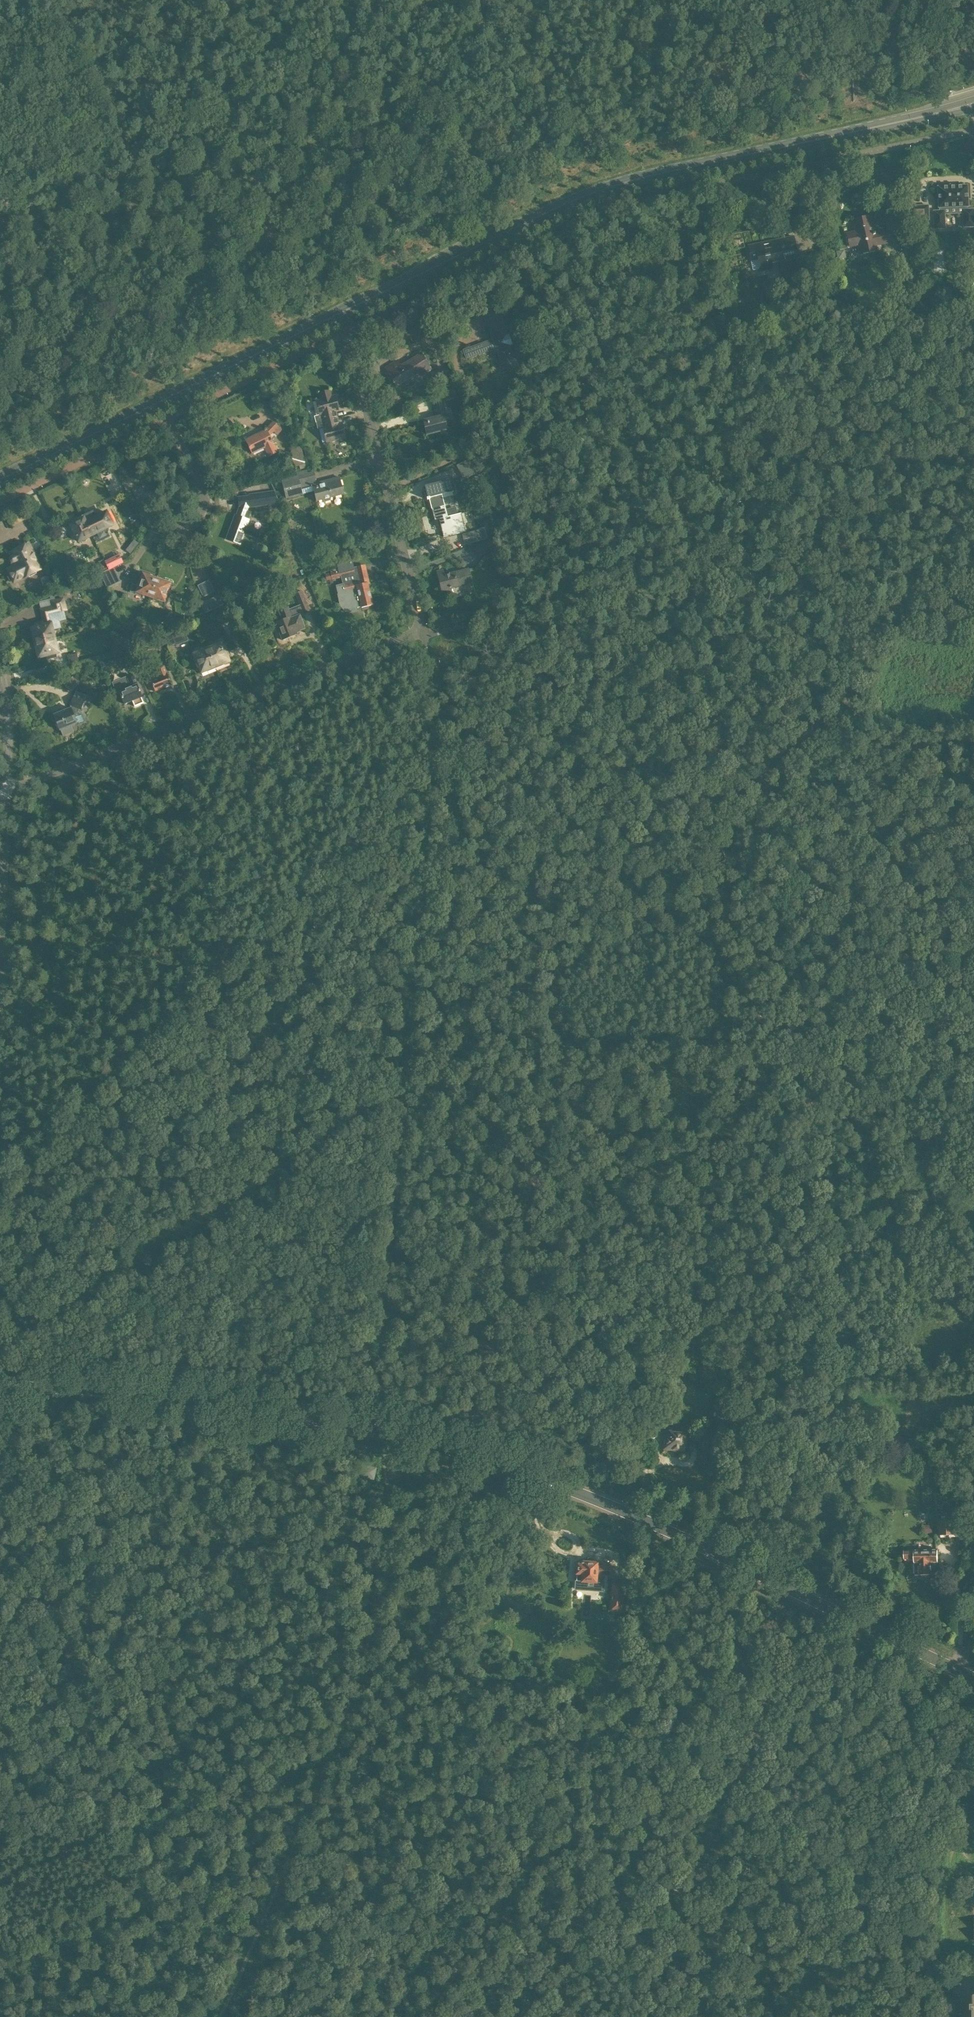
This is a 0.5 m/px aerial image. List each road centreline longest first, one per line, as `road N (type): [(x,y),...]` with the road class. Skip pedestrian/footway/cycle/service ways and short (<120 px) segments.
road 1 (primary): [(0,479),(585,195),(973,104)]
road 2 (tertiary): [(973,1677),(619,1509),(458,1451),(209,1402),(0,1387)]
road 3 (residential): [(7,791),(420,629),(346,330),(168,419)]
road 4 (residential): [(139,491),(163,527),(188,527),(201,514),(202,491),(168,419)]
road 5 (residential): [(168,419),(0,501)]
road 6 (residential): [(0,976),(7,791)]
road 7 (residential): [(973,327),(832,332)]
road 8 (residential): [(7,791),(9,713),(0,672)]

